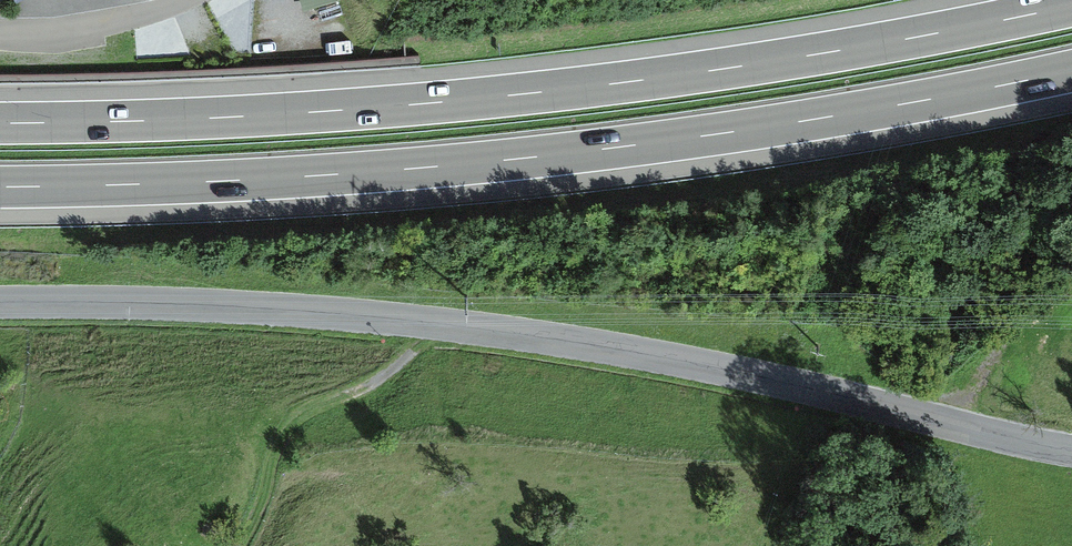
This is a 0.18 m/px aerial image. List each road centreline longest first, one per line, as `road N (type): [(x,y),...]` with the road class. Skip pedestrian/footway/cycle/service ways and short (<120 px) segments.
road 1 (residential): [(0,302),(428,321),(672,359),(1071,449)]
road 2 (motorway): [(1071,5),(826,52),(530,92),(242,116),(0,123)]
road 3 (motorway): [(0,188),(215,182),(527,159),(819,119),(1071,71)]
road 4 (track): [(428,321),(402,359),(280,431),(260,517),(239,545)]
road 5 (residential): [(0,33),(111,28),(192,0)]

